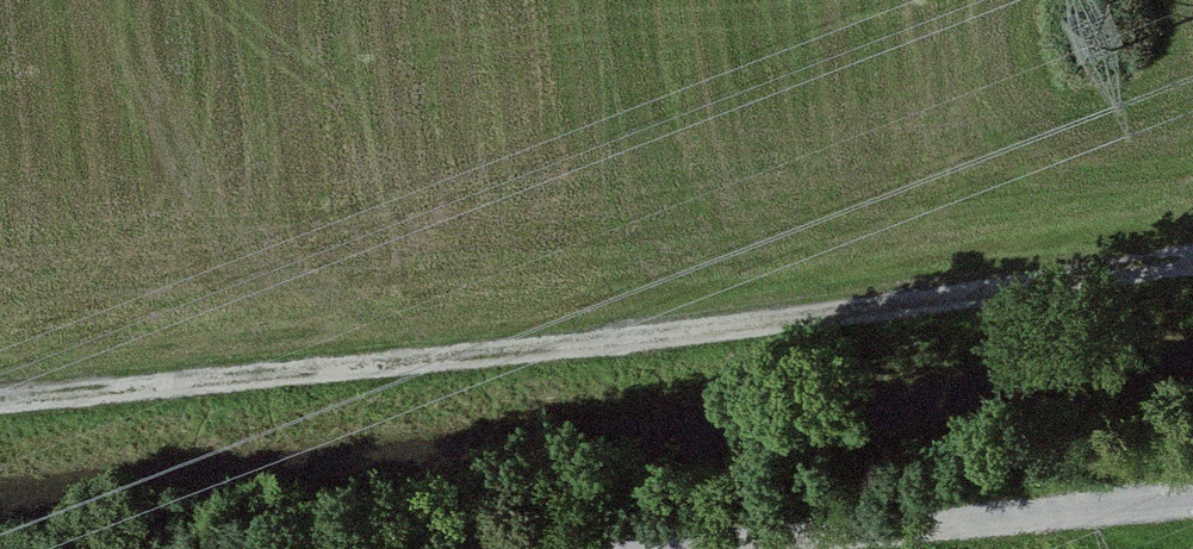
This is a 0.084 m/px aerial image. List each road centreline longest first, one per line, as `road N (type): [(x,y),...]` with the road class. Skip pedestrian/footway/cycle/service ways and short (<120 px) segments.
road 1 (track): [(1192,260),(0,396)]
road 2 (track): [(1192,494),(613,548)]

